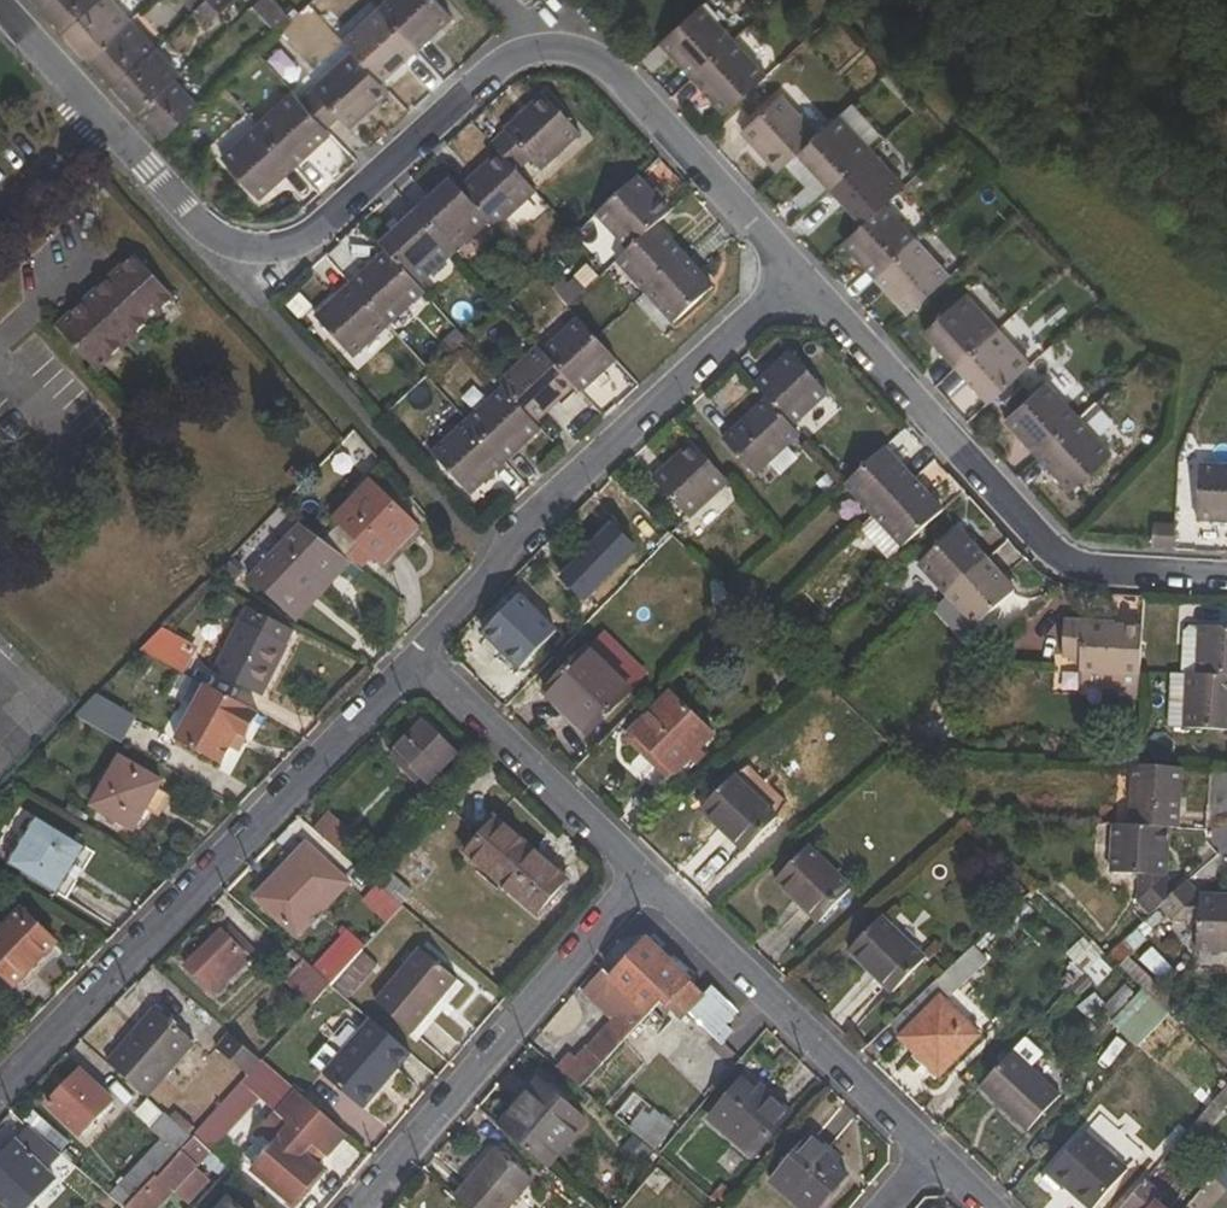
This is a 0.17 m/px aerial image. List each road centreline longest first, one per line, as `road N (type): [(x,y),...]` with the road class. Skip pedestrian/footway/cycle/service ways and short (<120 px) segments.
road 1 (residential): [(106,125),(220,247),(265,252),(307,238),(505,61),(548,49),(581,53),(637,102),(793,282)]
road 2 (residential): [(0,1091),(418,657)]
road 3 (residential): [(793,282),(1080,588),(1226,602)]
road 4 (residential): [(793,282),(523,528),(498,569),(418,657)]
road 5 (residential): [(640,876),(356,1207)]
road 6 (residential): [(640,876),(931,1154)]
road 7 (residential): [(418,657),(640,876)]
road 8 (residential): [(0,8),(106,125)]
road 9 (residential): [(0,218),(106,125)]

